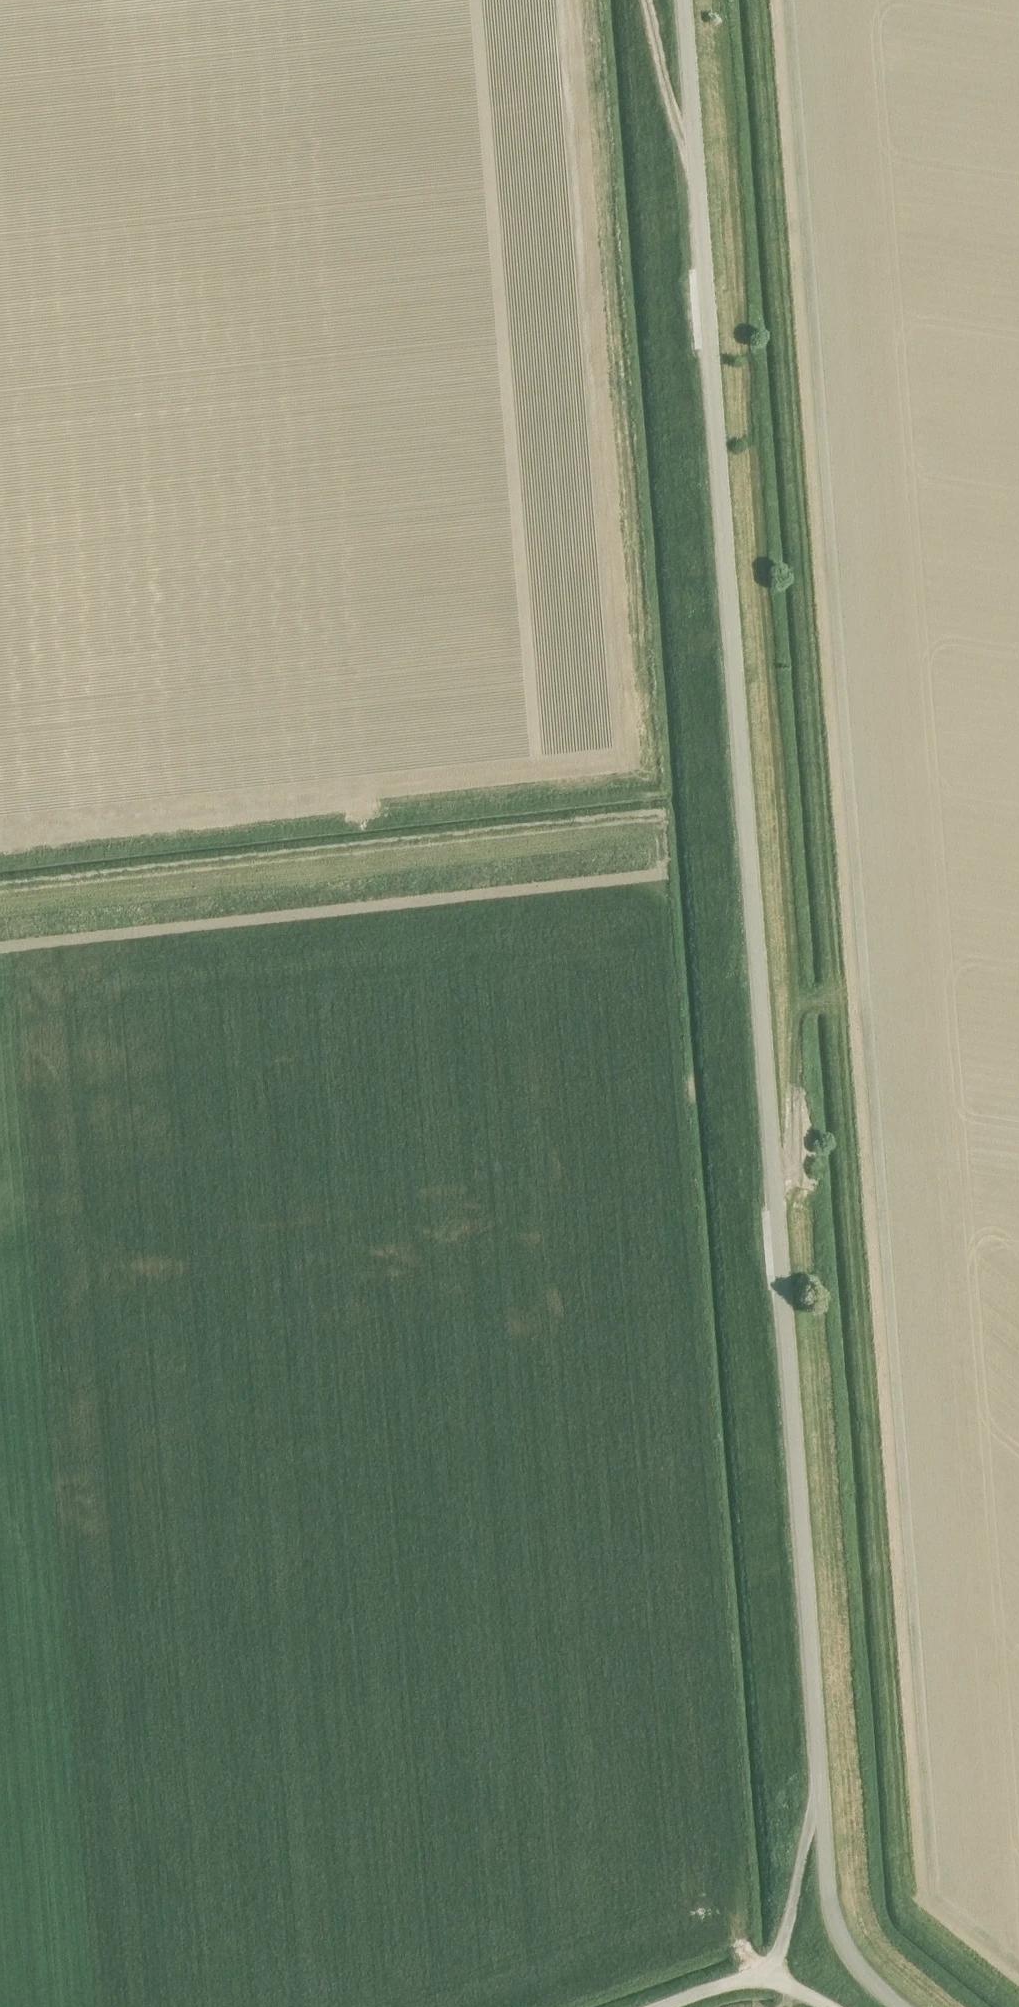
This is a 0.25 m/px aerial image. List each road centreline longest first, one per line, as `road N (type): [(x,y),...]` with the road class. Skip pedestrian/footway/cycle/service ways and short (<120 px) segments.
road 1 (unclassified): [(821,1806),(678,0)]
road 2 (unclassified): [(899,2006),(858,1972),(837,1939),(821,1806)]
road 3 (track): [(693,183),(645,0)]
road 4 (unclassified): [(821,1806),(809,1825),(779,1951),(759,1976)]

